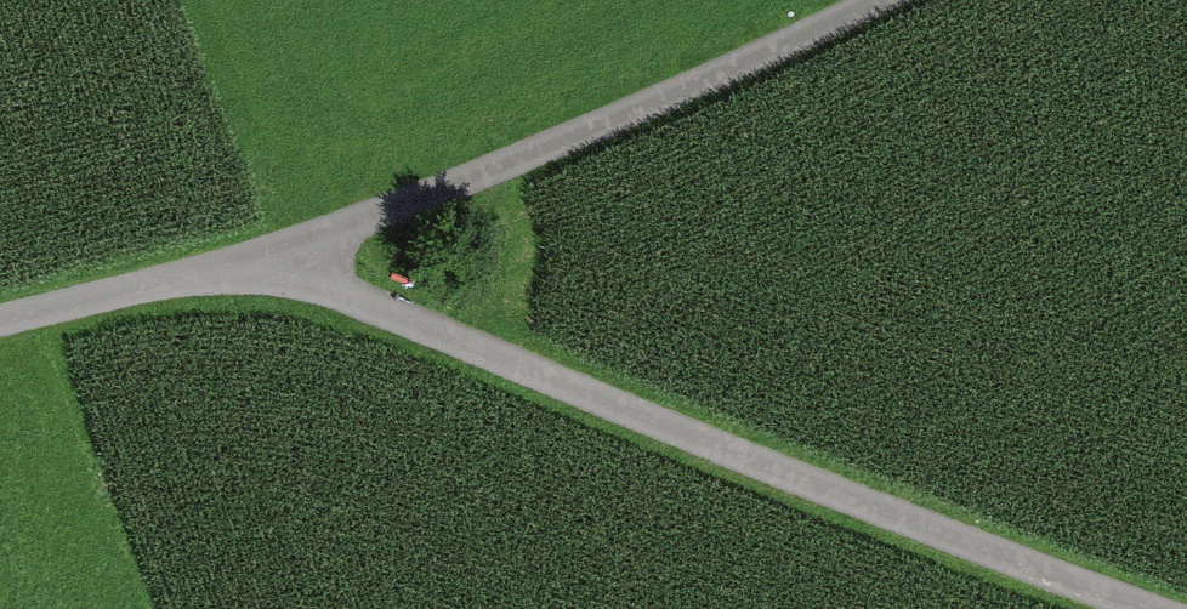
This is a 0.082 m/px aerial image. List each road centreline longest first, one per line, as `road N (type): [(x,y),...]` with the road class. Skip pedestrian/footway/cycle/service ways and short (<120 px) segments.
road 1 (track): [(274,252),(328,286),(868,507),(1186,604)]
road 2 (track): [(881,0),(482,177),(274,252),(0,321)]

